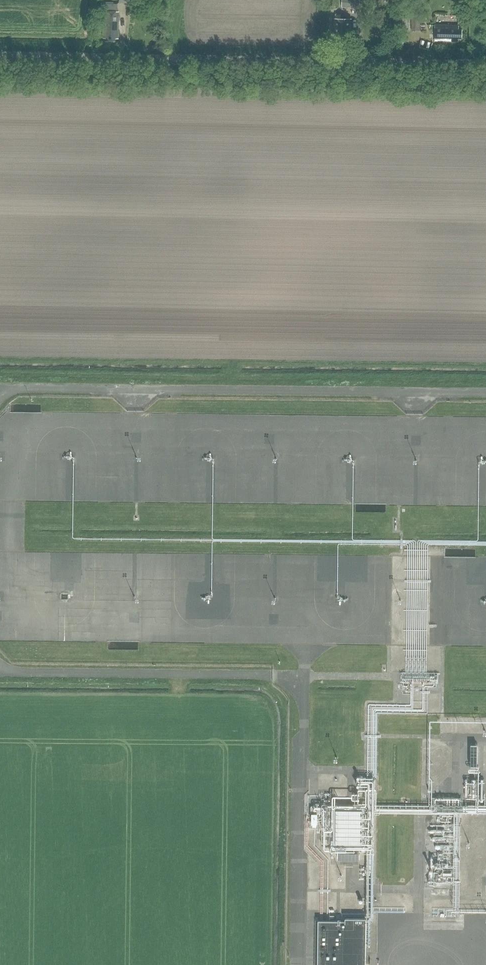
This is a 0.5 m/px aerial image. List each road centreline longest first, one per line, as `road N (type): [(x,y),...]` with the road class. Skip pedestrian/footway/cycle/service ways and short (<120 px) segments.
road 1 (tertiary): [(485,65),(0,58)]

